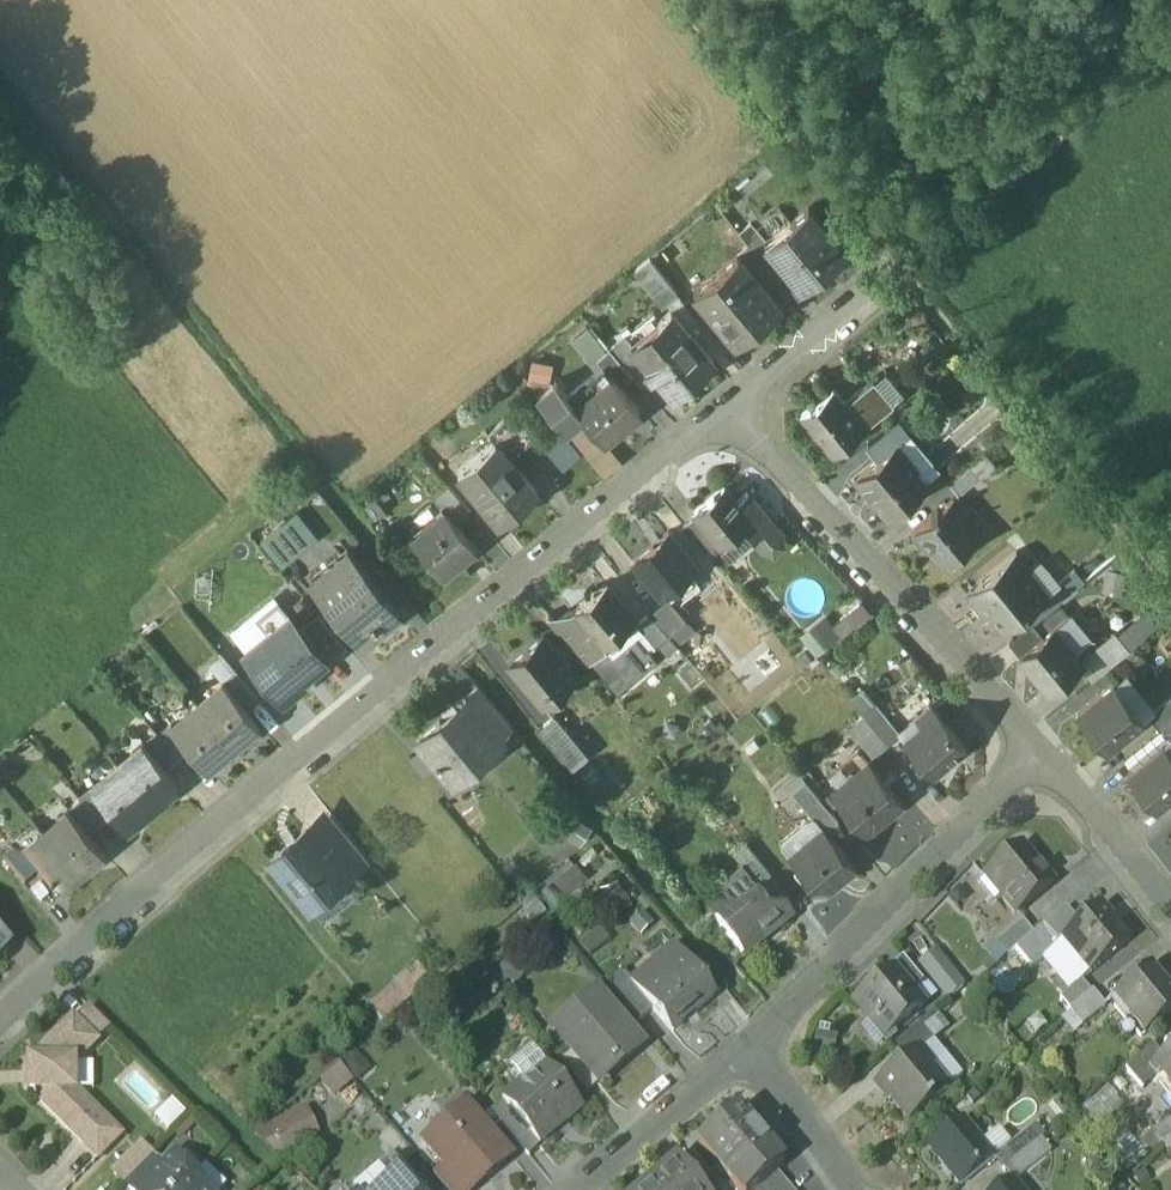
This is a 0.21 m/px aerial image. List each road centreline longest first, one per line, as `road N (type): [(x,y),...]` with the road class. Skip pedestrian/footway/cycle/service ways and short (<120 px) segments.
road 1 (residential): [(730,408),(319,741),(0,1026)]
road 2 (track): [(680,0),(1170,597)]
road 3 (residential): [(1044,753),(730,408)]
road 4 (residential): [(1044,753),(749,1048)]
road 5 (track): [(900,268),(1170,65)]
road 6 (residential): [(749,1048),(577,1189)]
road 7 (residential): [(730,408),(900,268)]
road 8 (residential): [(1170,899),(1044,753)]
road 9 (residential): [(749,1048),(858,1189)]

